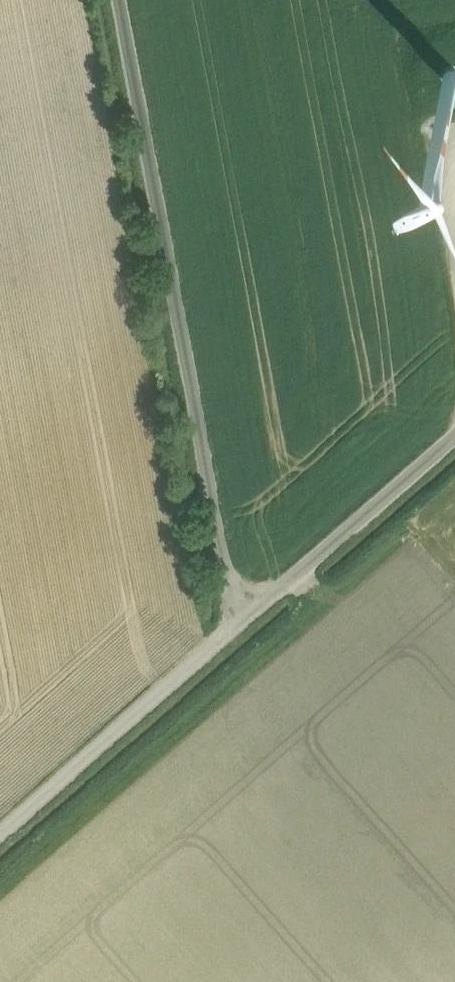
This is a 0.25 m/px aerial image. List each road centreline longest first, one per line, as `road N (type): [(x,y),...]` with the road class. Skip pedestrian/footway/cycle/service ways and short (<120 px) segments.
road 1 (track): [(454,431),(235,625),(119,0)]
road 2 (track): [(0,844),(235,625)]

